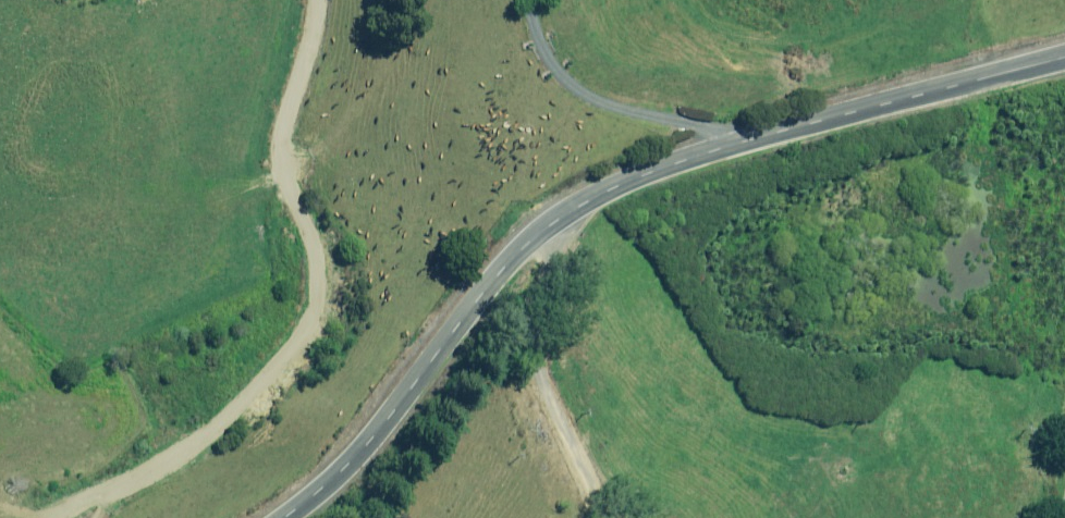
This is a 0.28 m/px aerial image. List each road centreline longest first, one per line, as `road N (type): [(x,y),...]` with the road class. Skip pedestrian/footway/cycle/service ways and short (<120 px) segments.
road 1 (unclassified): [(1064,57),(685,156),(578,201),(535,235),(334,479),(289,517)]
road 2 (track): [(57,517),(202,445),(298,357),(324,288),(318,248),(275,174),(313,0)]

